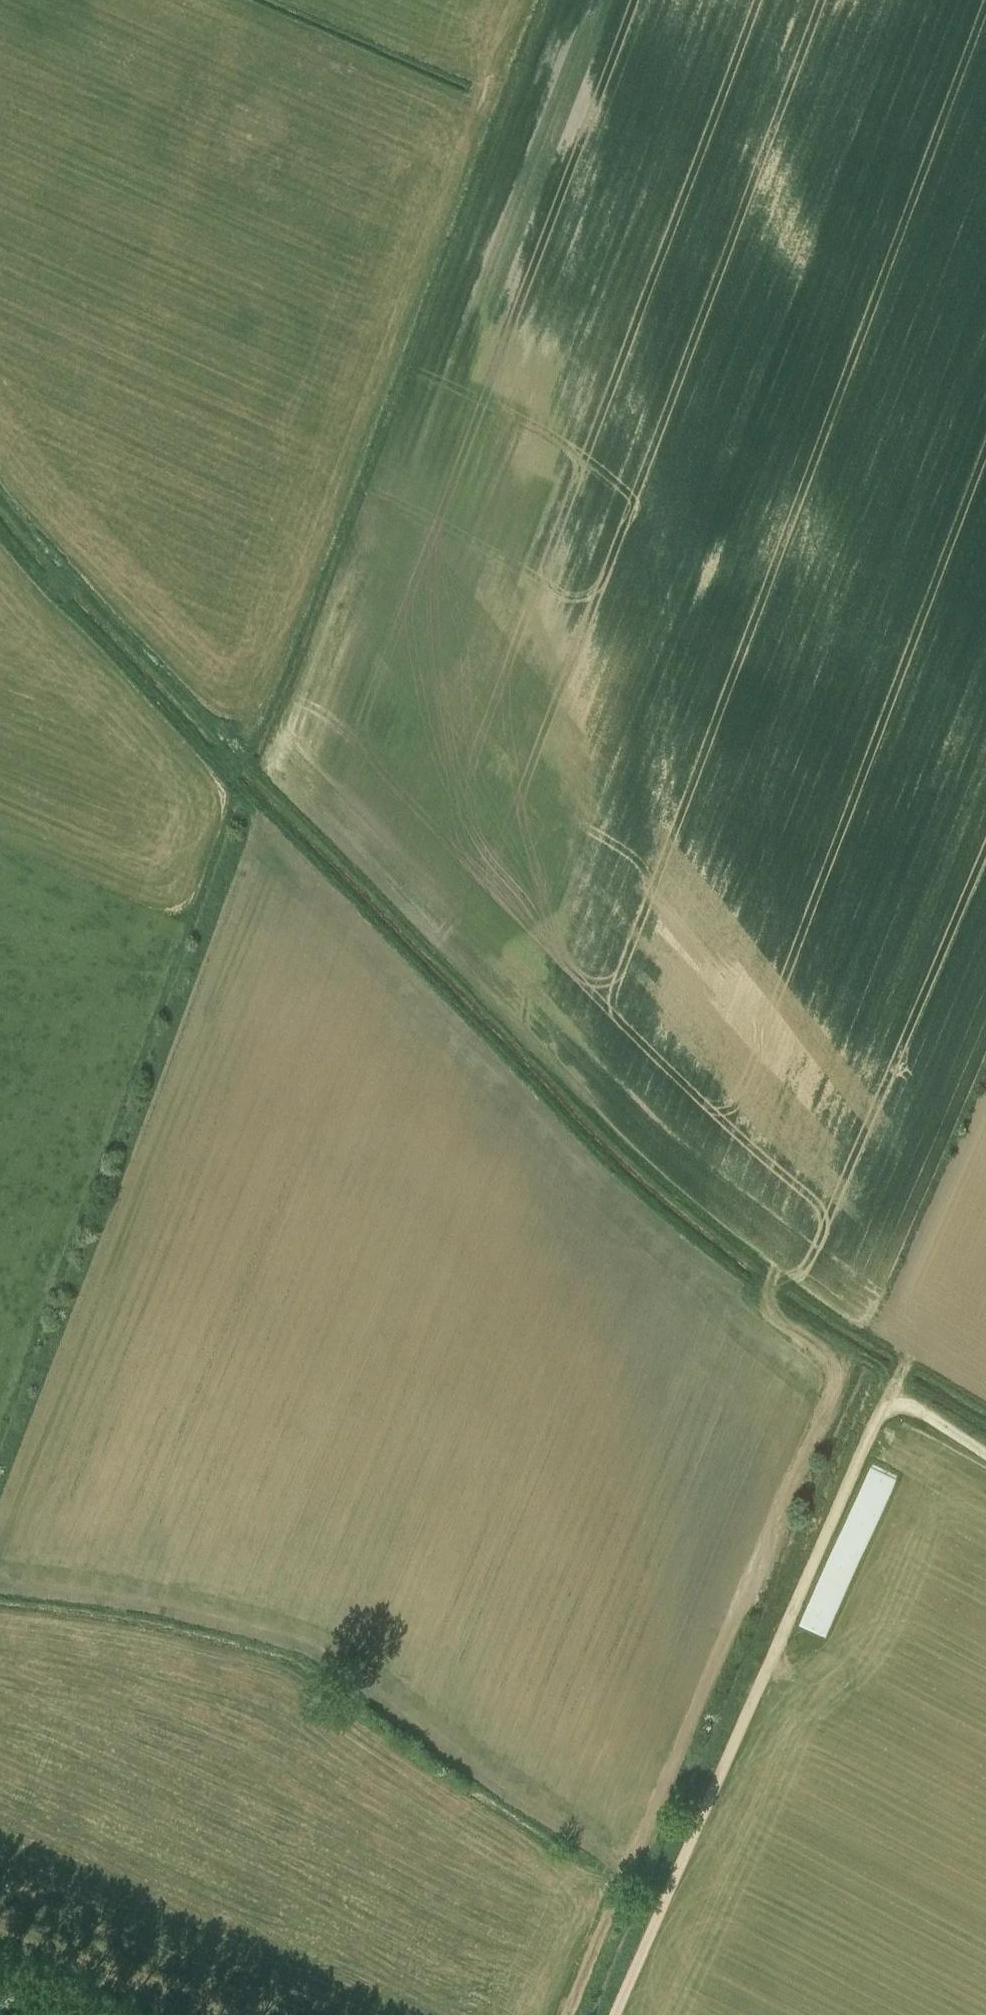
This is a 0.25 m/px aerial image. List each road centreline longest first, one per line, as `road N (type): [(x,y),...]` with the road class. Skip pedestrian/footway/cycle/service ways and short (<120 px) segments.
road 1 (unclassified): [(612,2014),(862,1452),(889,1425),(925,1425),(985,1460)]

